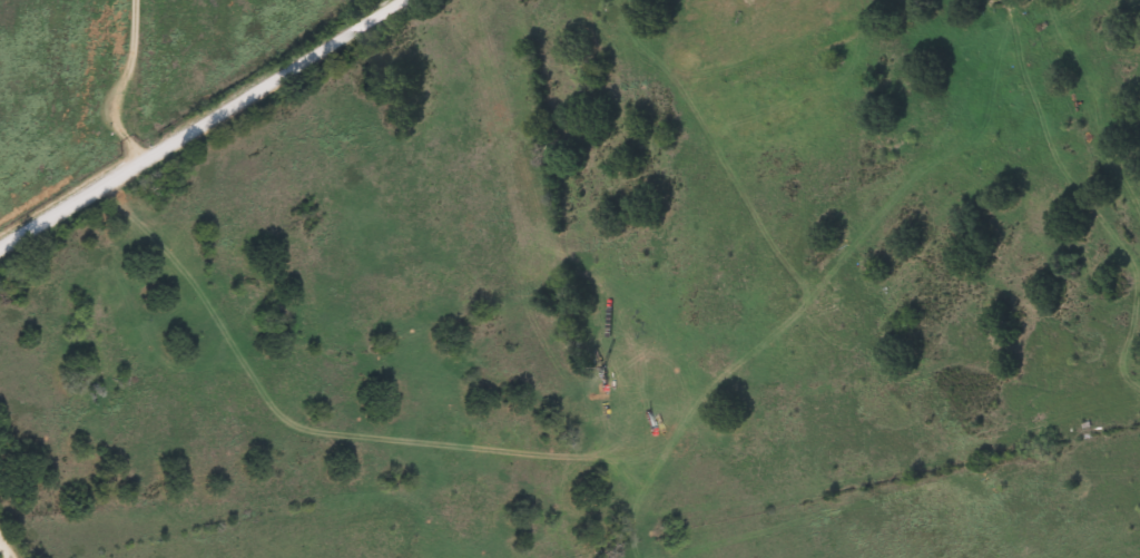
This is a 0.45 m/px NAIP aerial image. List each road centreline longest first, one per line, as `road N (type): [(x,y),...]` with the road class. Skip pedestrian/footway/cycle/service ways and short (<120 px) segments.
road 1 (residential): [(206,112),(0,239)]
road 2 (residential): [(398,0),(206,112)]
road 3 (residential): [(137,154),(120,119),(137,0)]

